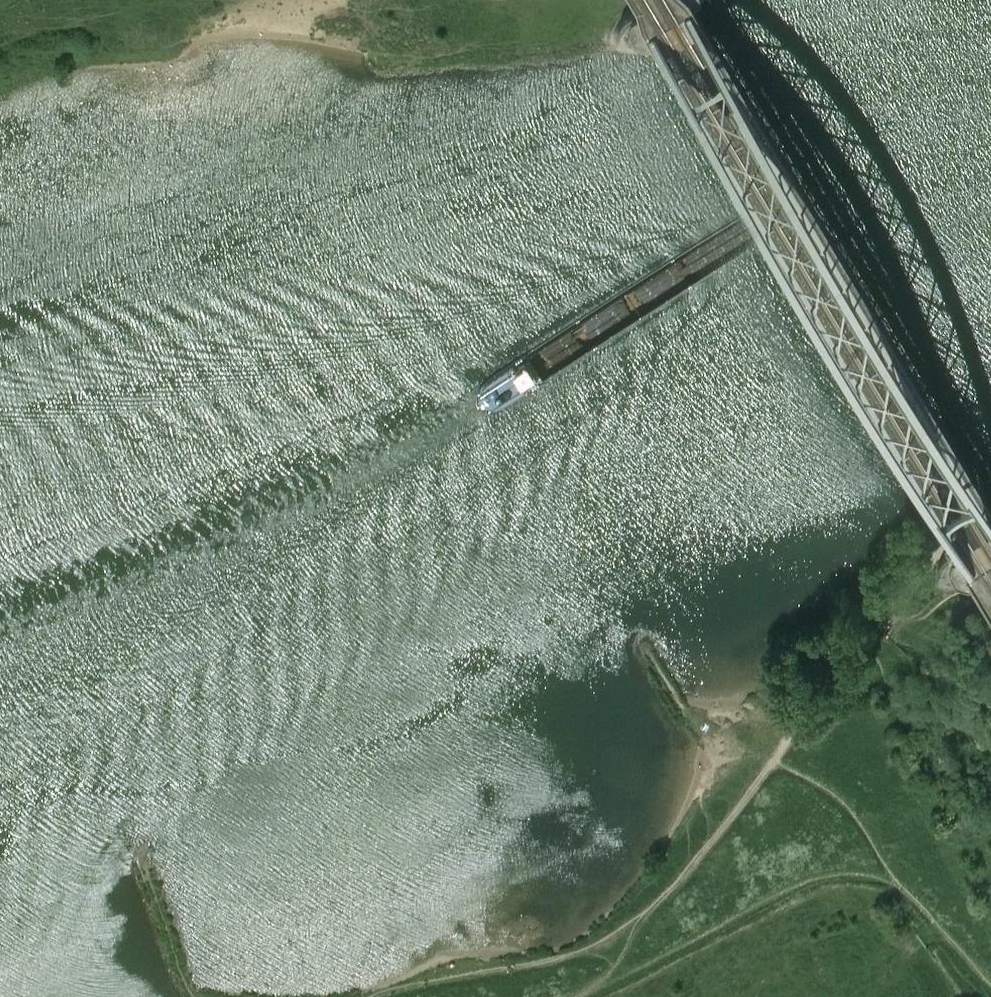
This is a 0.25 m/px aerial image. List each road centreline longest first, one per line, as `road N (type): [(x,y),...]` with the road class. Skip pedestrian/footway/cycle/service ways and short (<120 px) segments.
road 1 (track): [(990,513),(929,554),(773,762)]
road 2 (track): [(603,977),(875,845)]
road 3 (track): [(773,762),(603,977)]
road 4 (track): [(875,845),(990,988)]

